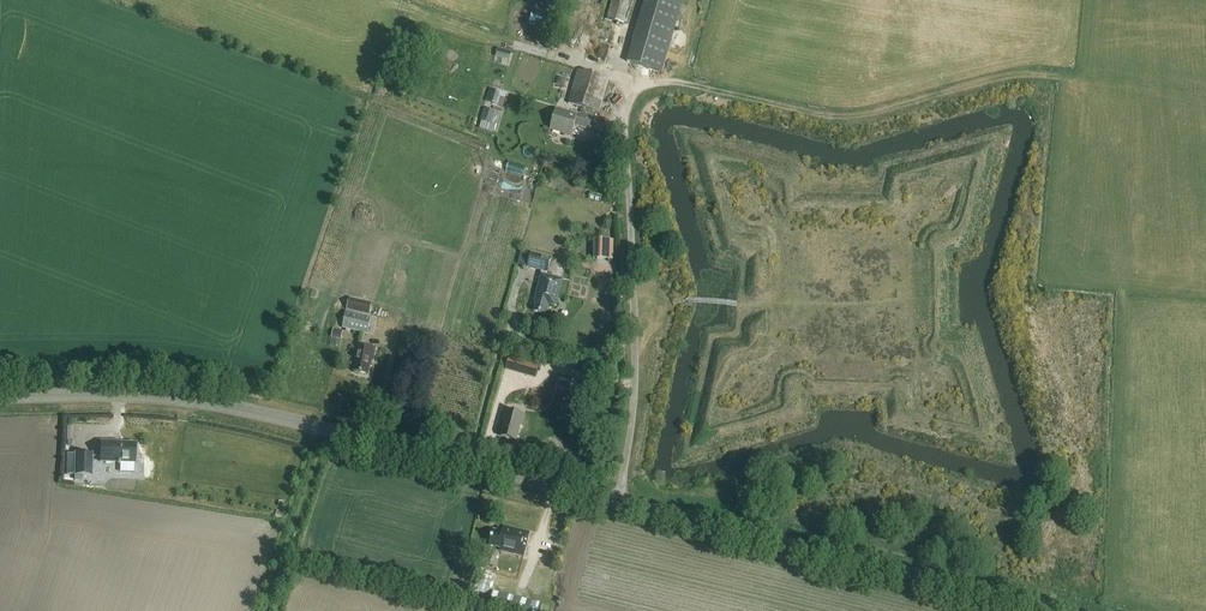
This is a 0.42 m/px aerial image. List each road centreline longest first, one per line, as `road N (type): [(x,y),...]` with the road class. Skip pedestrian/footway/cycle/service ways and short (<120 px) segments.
road 1 (tertiary): [(0,397),(117,395),(231,407),(1061,610)]
road 2 (track): [(1063,79),(1007,77),(845,118),(635,82),(546,55)]

